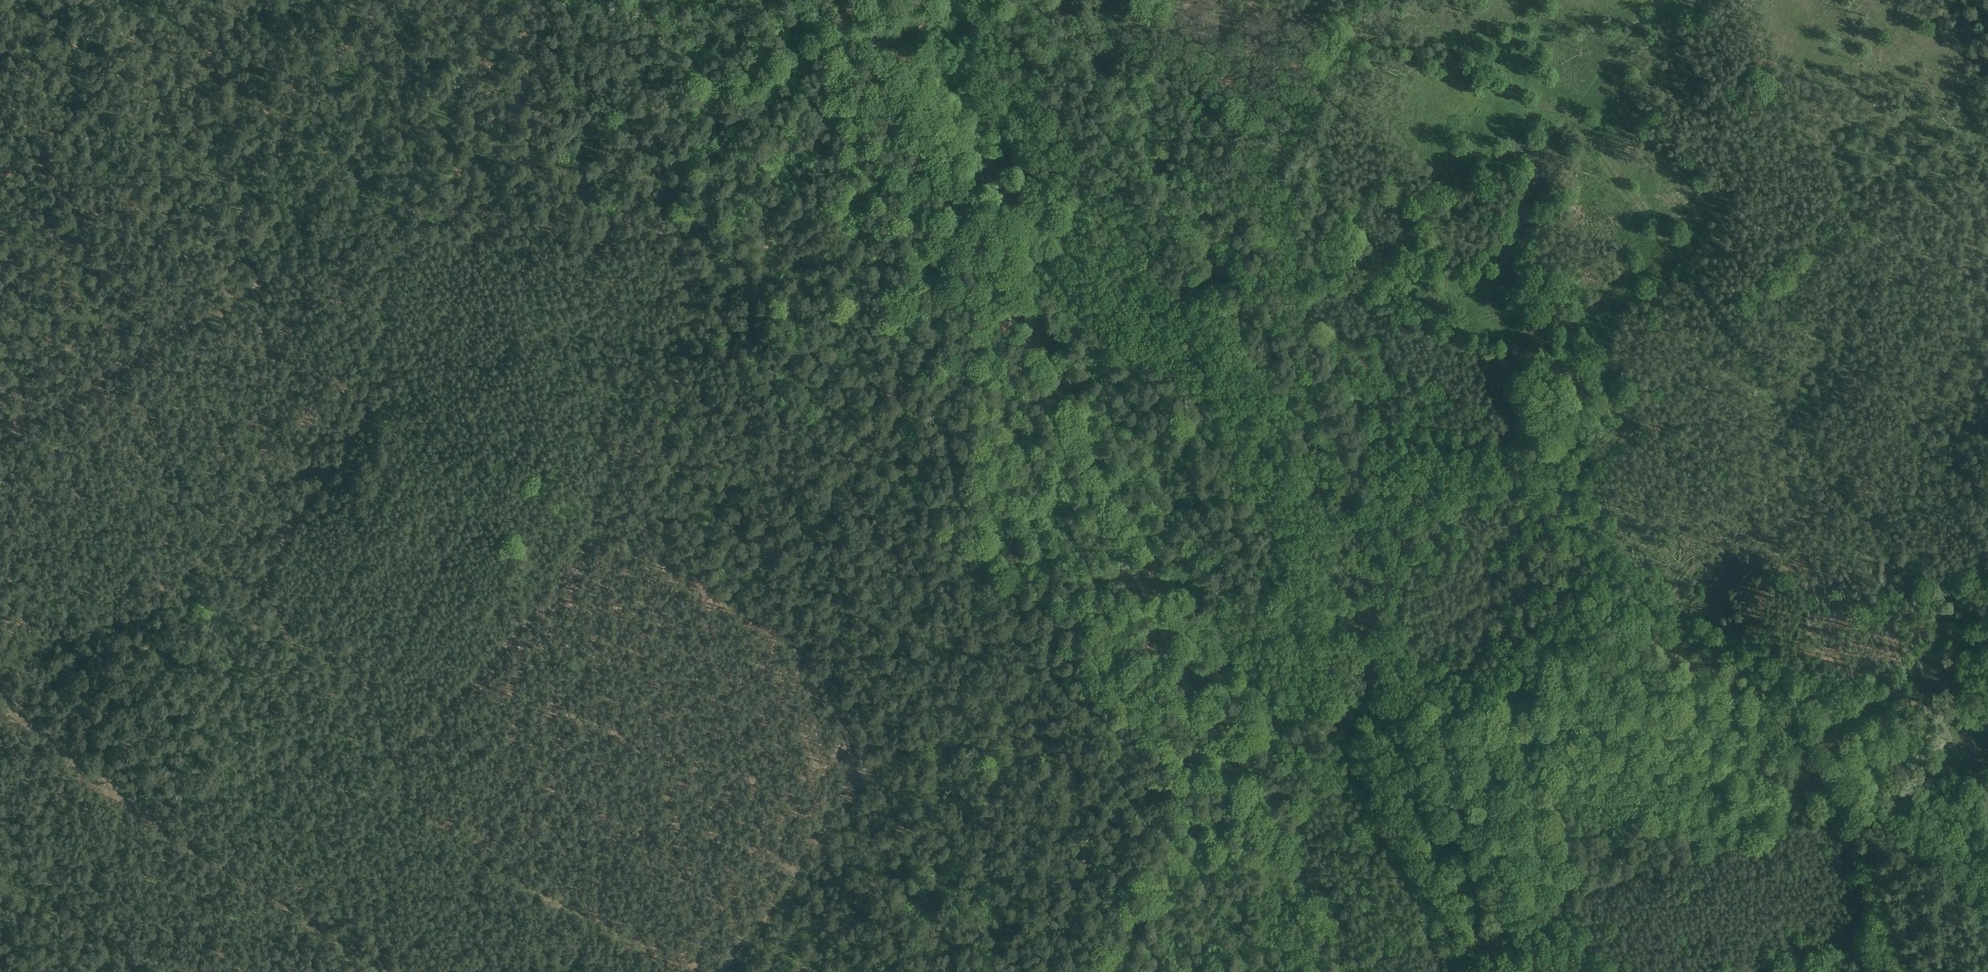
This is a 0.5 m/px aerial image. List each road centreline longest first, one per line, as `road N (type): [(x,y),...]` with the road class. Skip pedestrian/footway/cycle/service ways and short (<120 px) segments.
road 1 (track): [(855,0),(1197,702)]
road 2 (track): [(0,692),(81,767),(391,971)]
road 3 (track): [(1197,702),(1270,850)]
road 4 (track): [(1270,850),(1330,971)]

